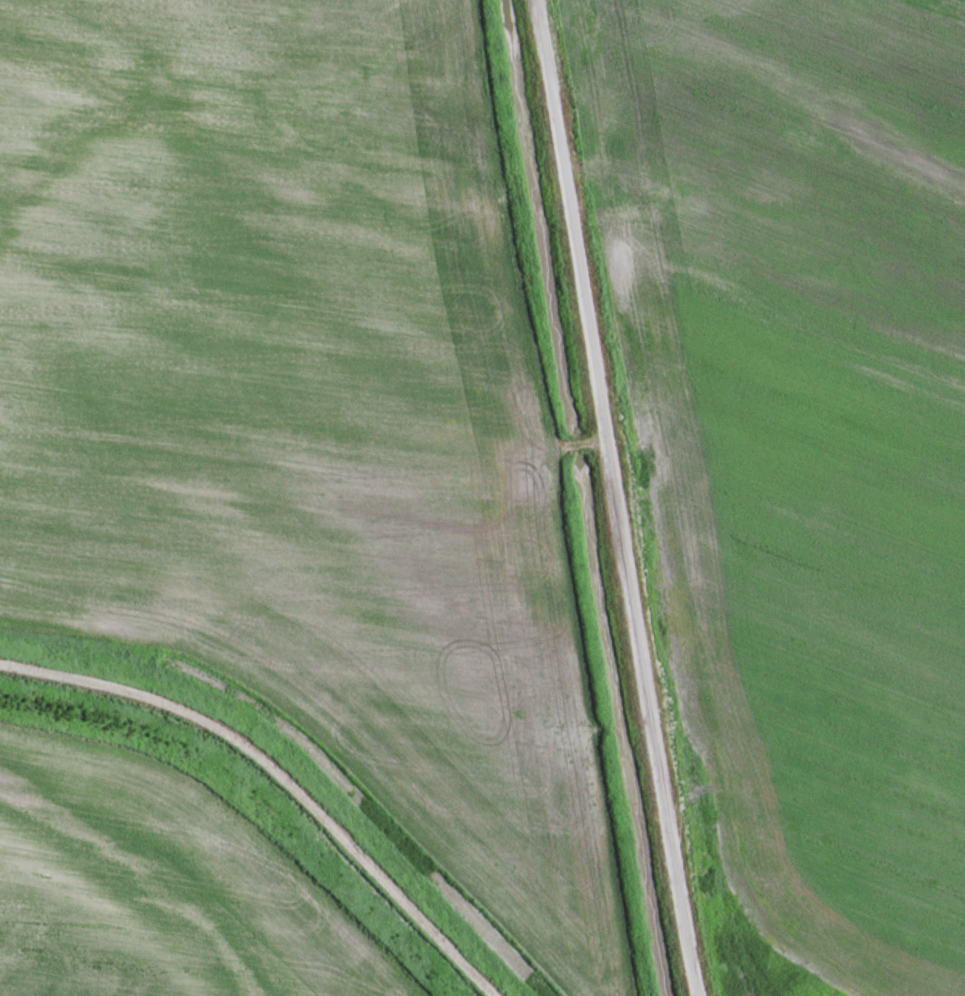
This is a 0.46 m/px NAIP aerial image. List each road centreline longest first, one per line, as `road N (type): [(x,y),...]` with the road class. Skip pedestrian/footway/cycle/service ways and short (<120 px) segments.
road 1 (residential): [(697,995),(537,0)]

